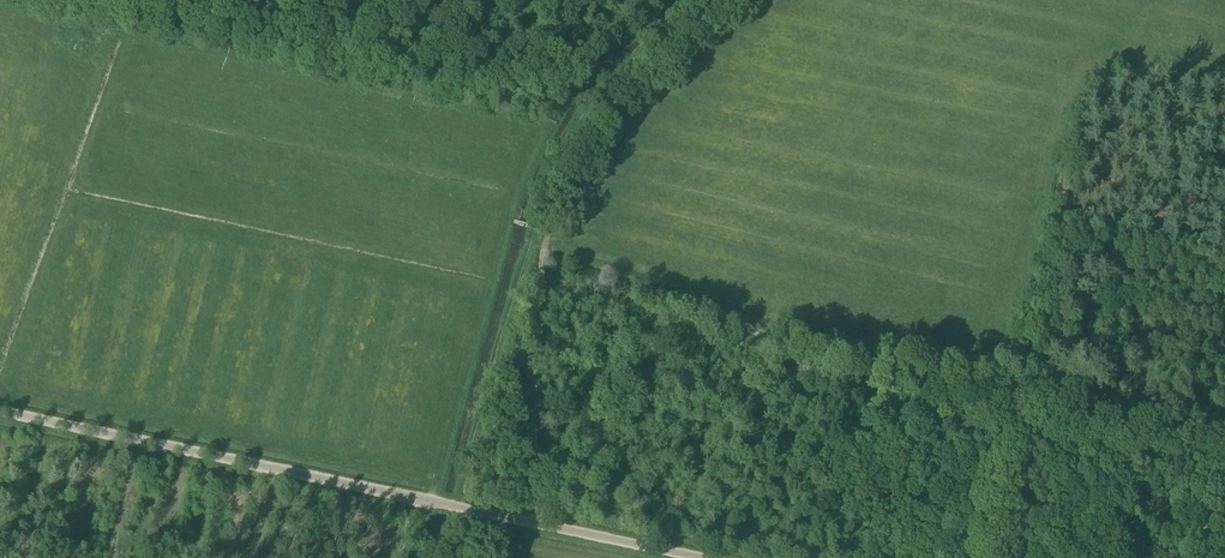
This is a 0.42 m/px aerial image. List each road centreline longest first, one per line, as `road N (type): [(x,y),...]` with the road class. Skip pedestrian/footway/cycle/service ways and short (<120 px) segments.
road 1 (unclassified): [(697,557),(0,412)]
road 2 (track): [(545,525),(533,262),(603,115),(730,0)]

